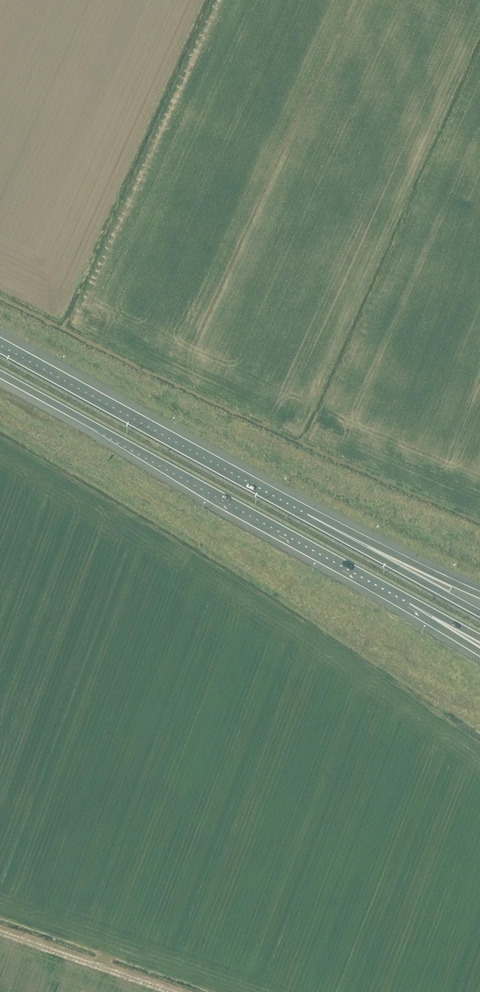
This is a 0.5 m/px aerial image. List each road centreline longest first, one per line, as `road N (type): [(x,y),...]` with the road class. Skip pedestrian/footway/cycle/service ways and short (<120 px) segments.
road 1 (motorway): [(0,374),(410,599)]
road 2 (motorway): [(303,516),(0,349)]
road 3 (motorway): [(479,613),(303,516)]
road 4 (motorway): [(479,594),(303,516)]
road 5 (track): [(0,932),(172,991)]

